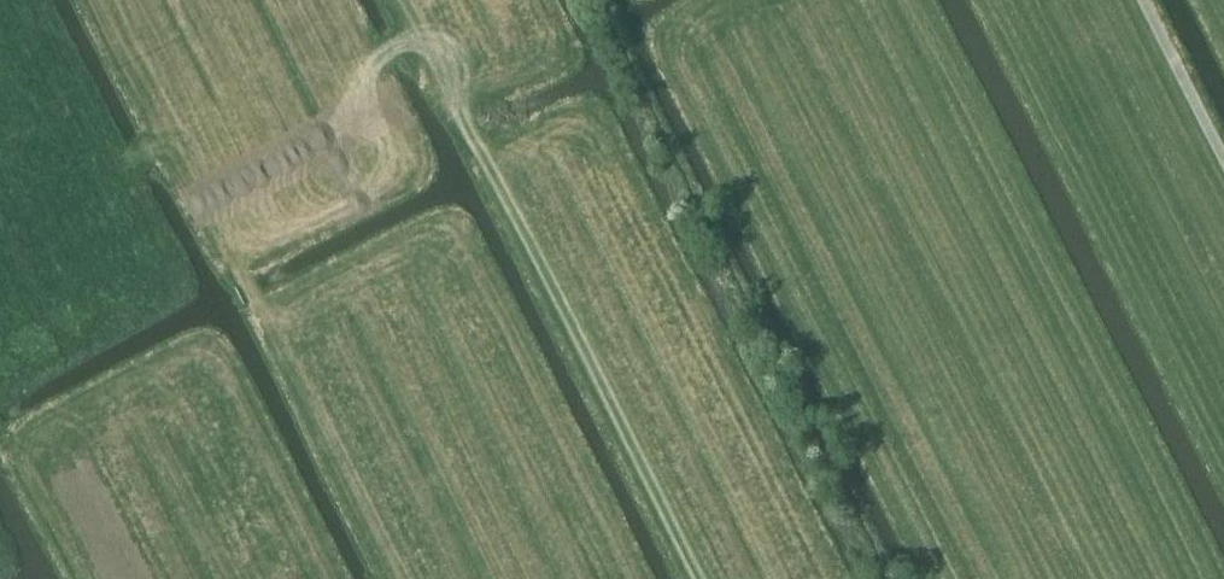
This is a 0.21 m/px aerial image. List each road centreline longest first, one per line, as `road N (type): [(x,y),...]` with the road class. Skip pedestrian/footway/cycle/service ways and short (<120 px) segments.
road 1 (track): [(1223,161),(1143,0)]

